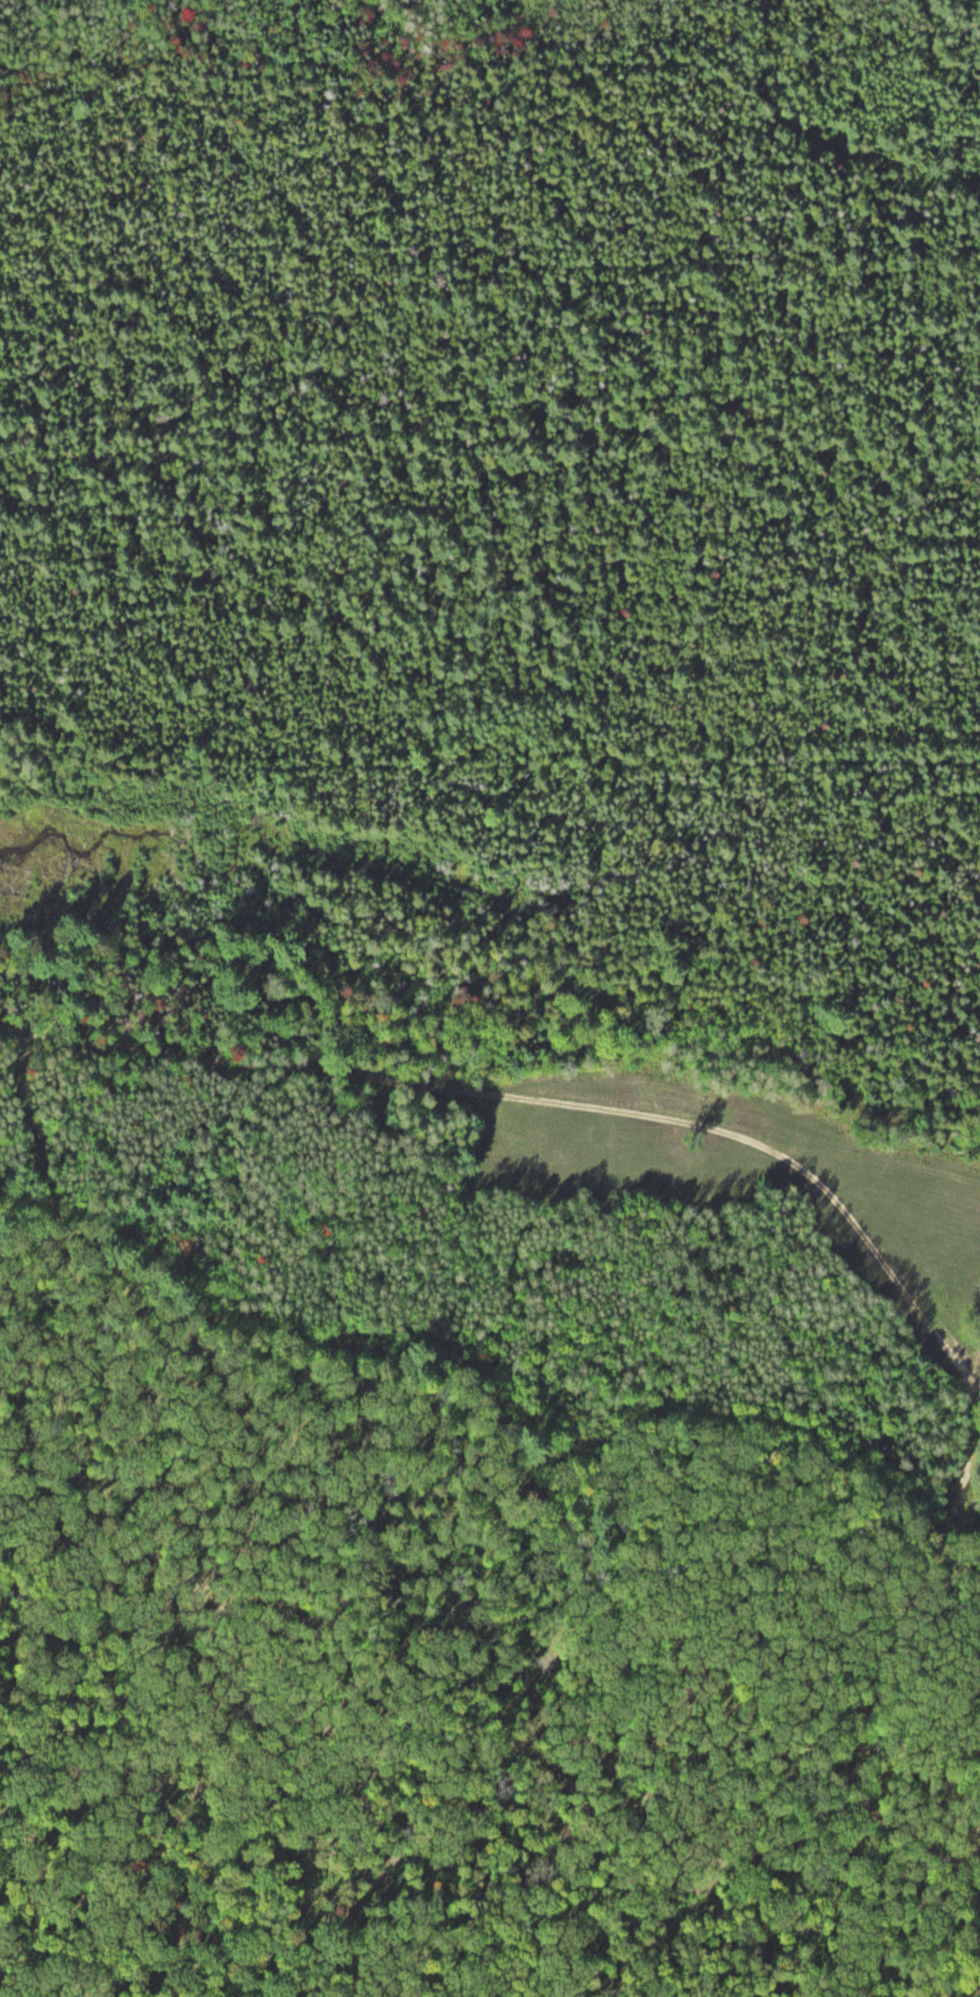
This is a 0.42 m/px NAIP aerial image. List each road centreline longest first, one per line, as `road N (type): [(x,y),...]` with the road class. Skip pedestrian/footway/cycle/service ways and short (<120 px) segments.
road 1 (track): [(497,1093),(749,1130),(907,1279),(973,1410),(872,1764),(898,1972),(921,1996)]
road 2 (track): [(0,1028),(165,1059),(497,1093)]

